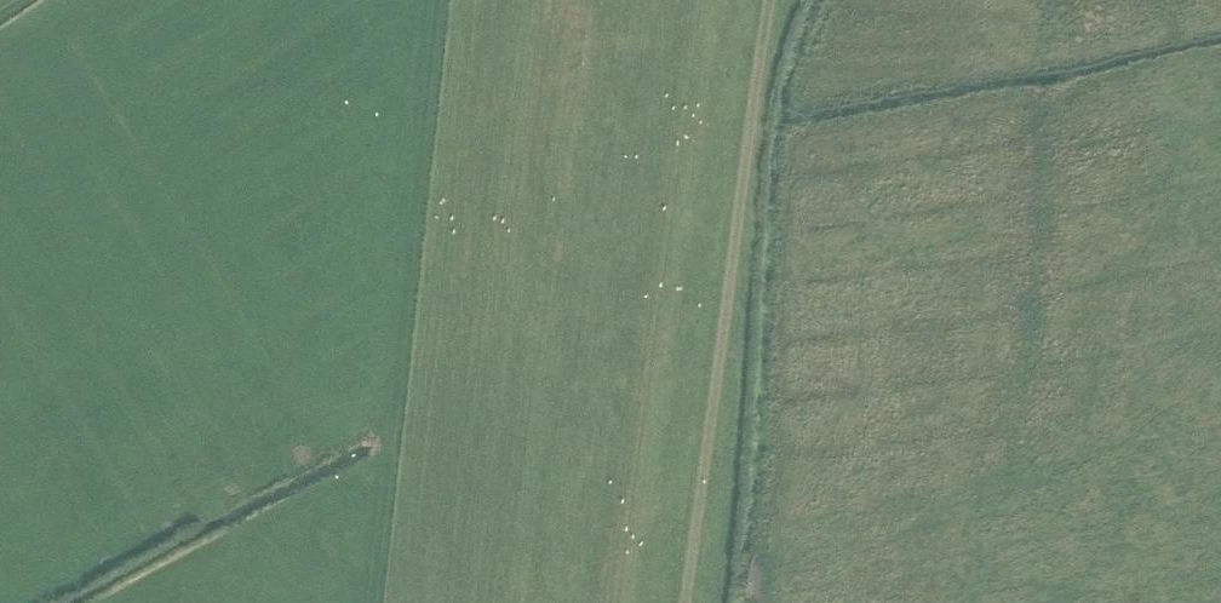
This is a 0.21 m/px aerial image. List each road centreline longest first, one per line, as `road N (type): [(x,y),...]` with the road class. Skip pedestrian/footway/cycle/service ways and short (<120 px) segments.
road 1 (track): [(686,602),(771,0)]

